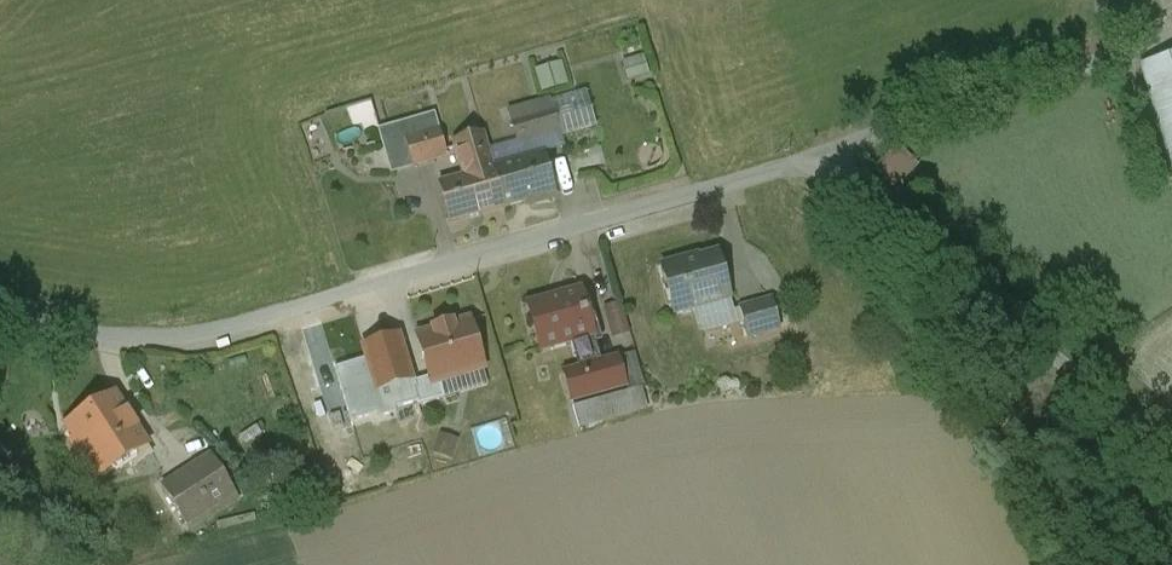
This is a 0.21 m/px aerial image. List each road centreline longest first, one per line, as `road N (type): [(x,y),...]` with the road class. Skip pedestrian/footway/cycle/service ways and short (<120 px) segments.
road 1 (unclassified): [(0,315),(205,342),(807,160)]
road 2 (unclassified): [(807,160),(1171,446)]
road 3 (unclassified): [(807,160),(1098,58)]

